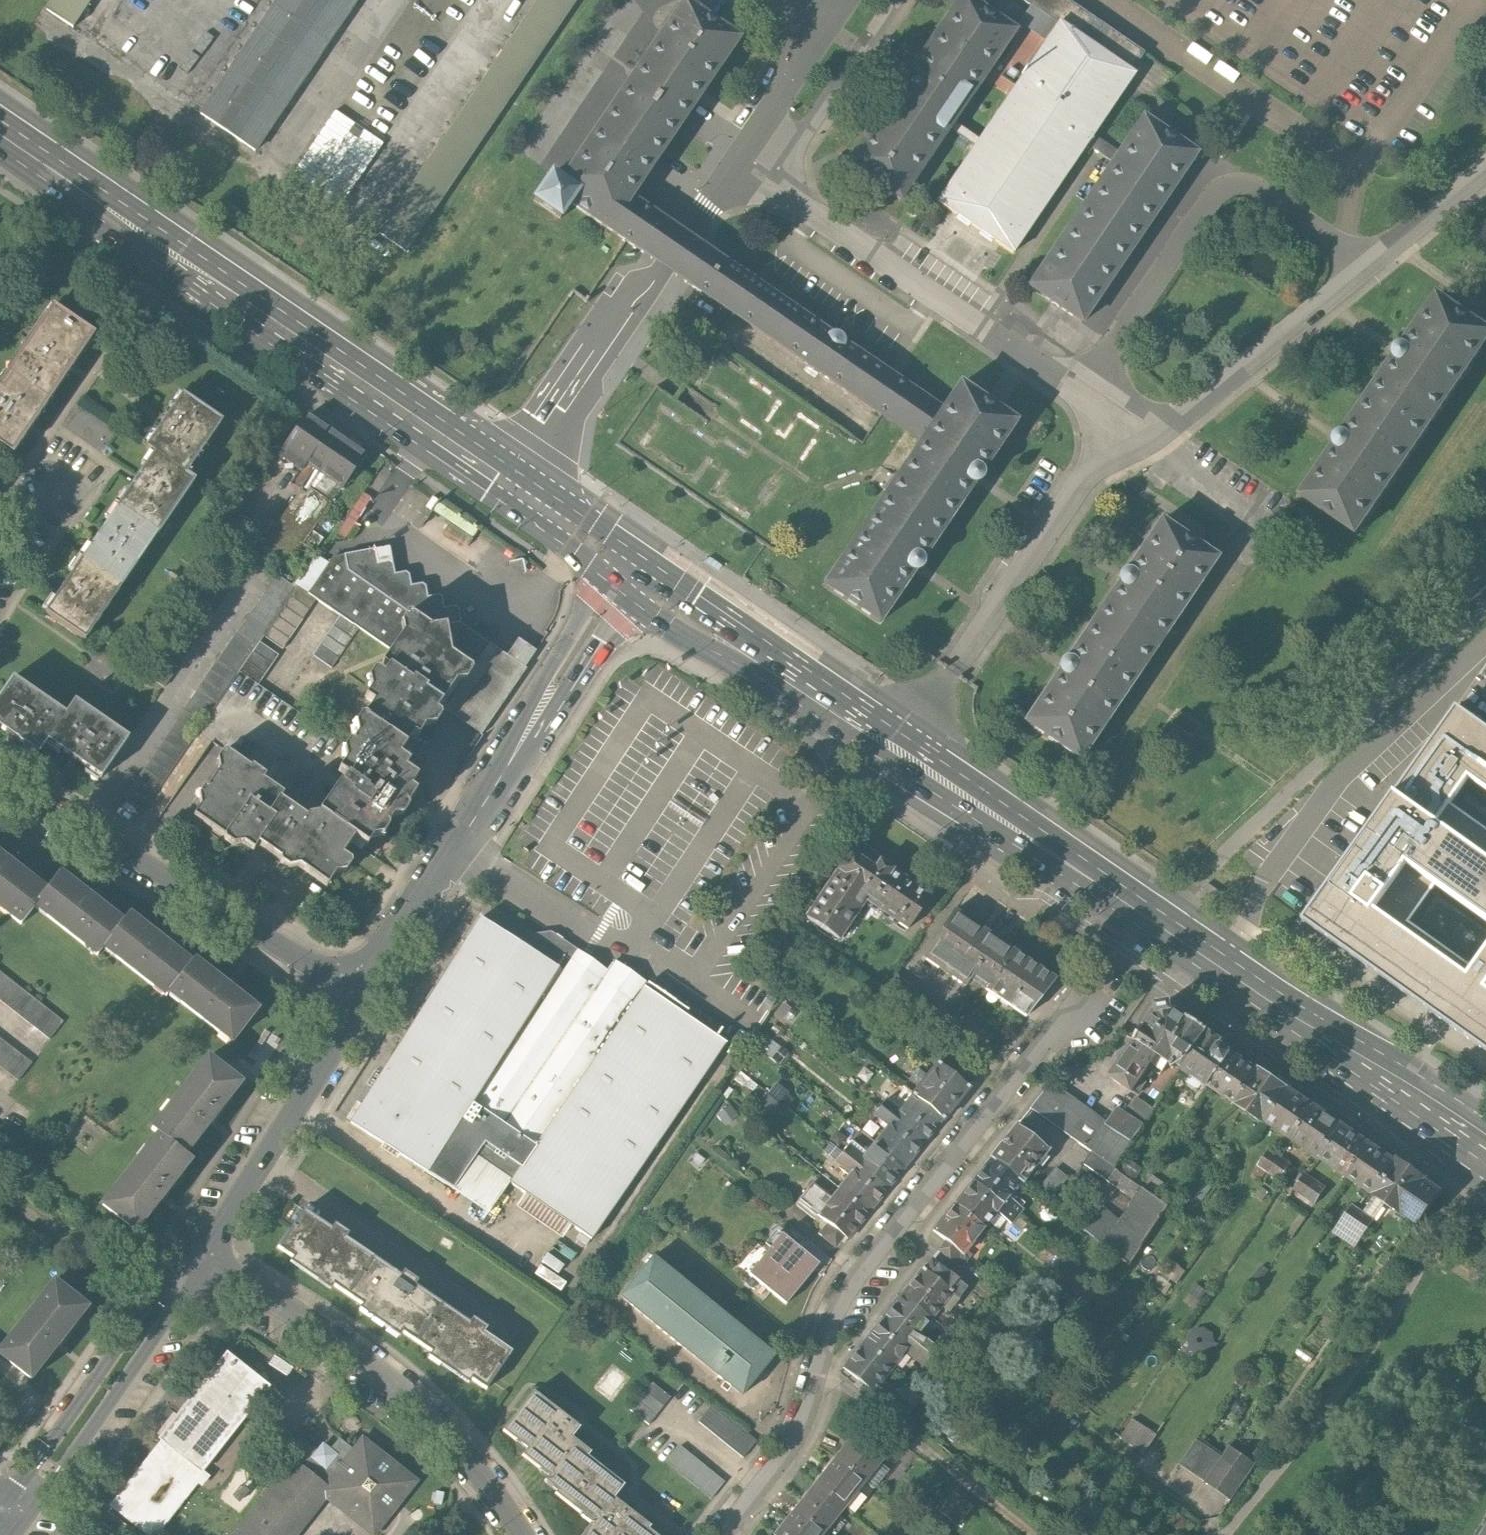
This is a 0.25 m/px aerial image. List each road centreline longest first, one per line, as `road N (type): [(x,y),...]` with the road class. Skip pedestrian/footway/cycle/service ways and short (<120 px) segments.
road 1 (primary): [(653,573),(1485,1142)]
road 2 (primary): [(0,131),(172,255),(623,552)]
road 3 (residential): [(723,1534),(793,1442),(840,1301),(1043,1045),(1088,1013)]
road 4 (residential): [(211,1252),(423,1405),(522,1534)]
road 5 (residential): [(0,795),(134,857),(367,997)]
road 6 (unclassified): [(11,1519),(62,1475),(174,1311),(212,1274),(211,1252)]
road 7 (unclassified): [(211,1252),(153,1301),(18,1490),(11,1519)]
road 8 (unclassified): [(367,997),(211,1252)]
road 9 (unclassified): [(511,765),(367,997)]
road 10 (unclassified): [(623,552),(592,596),(511,765)]
road 11 (unclassified): [(511,765),(653,573)]

